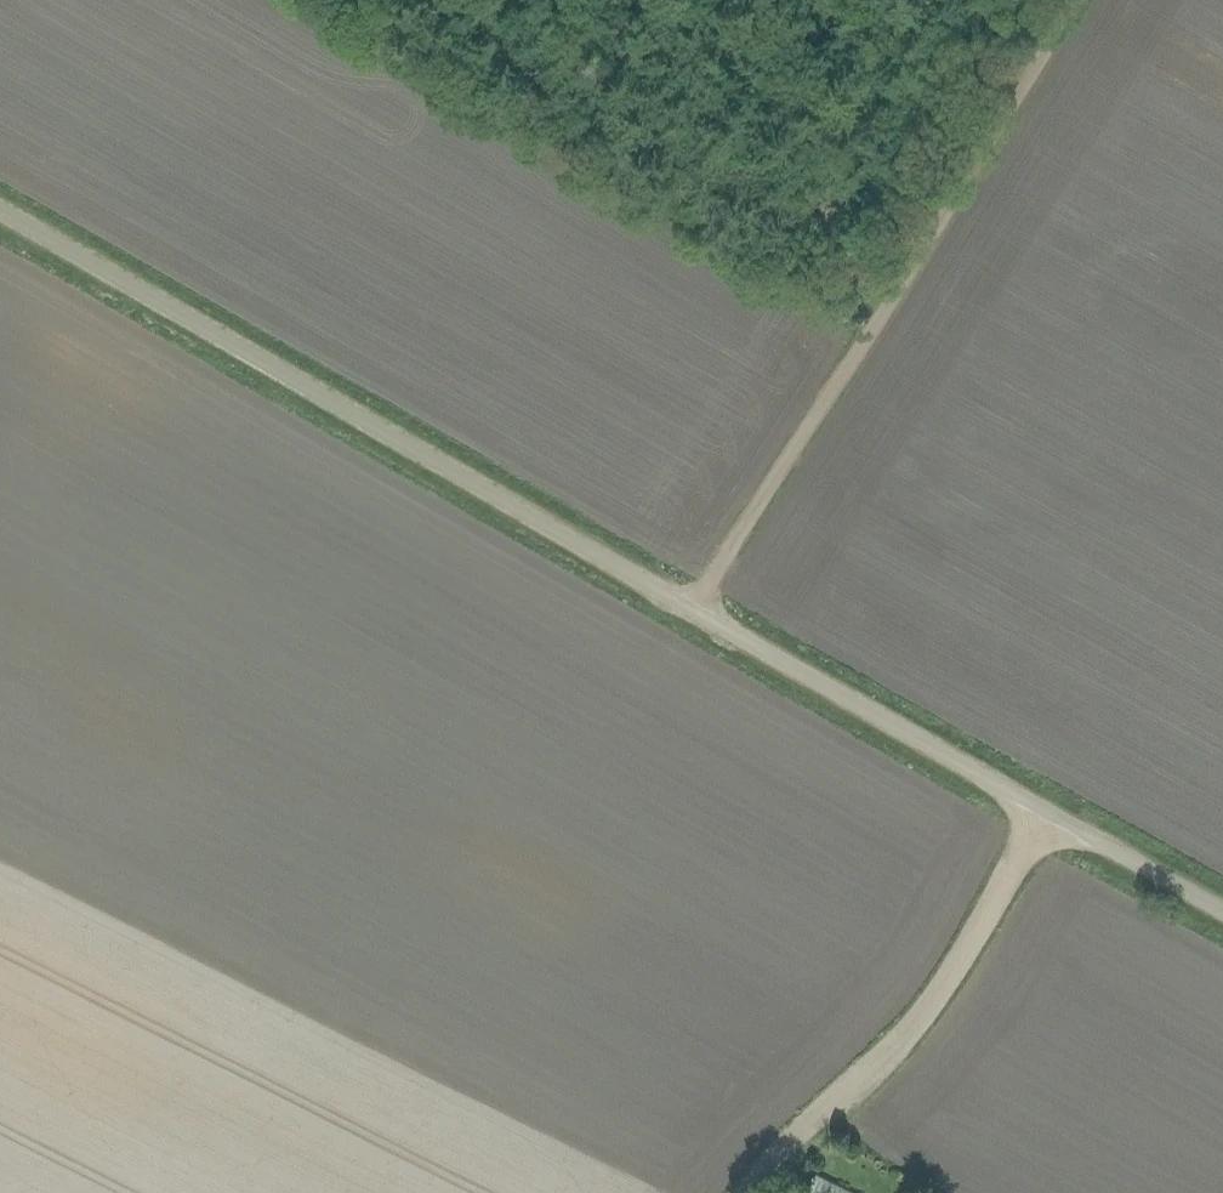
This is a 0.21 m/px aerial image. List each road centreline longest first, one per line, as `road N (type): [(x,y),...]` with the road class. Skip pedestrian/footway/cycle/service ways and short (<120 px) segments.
road 1 (unclassified): [(1222,911),(0,211)]
road 2 (track): [(1075,0),(692,610)]
road 3 (track): [(1050,814),(918,1018),(741,1192)]

